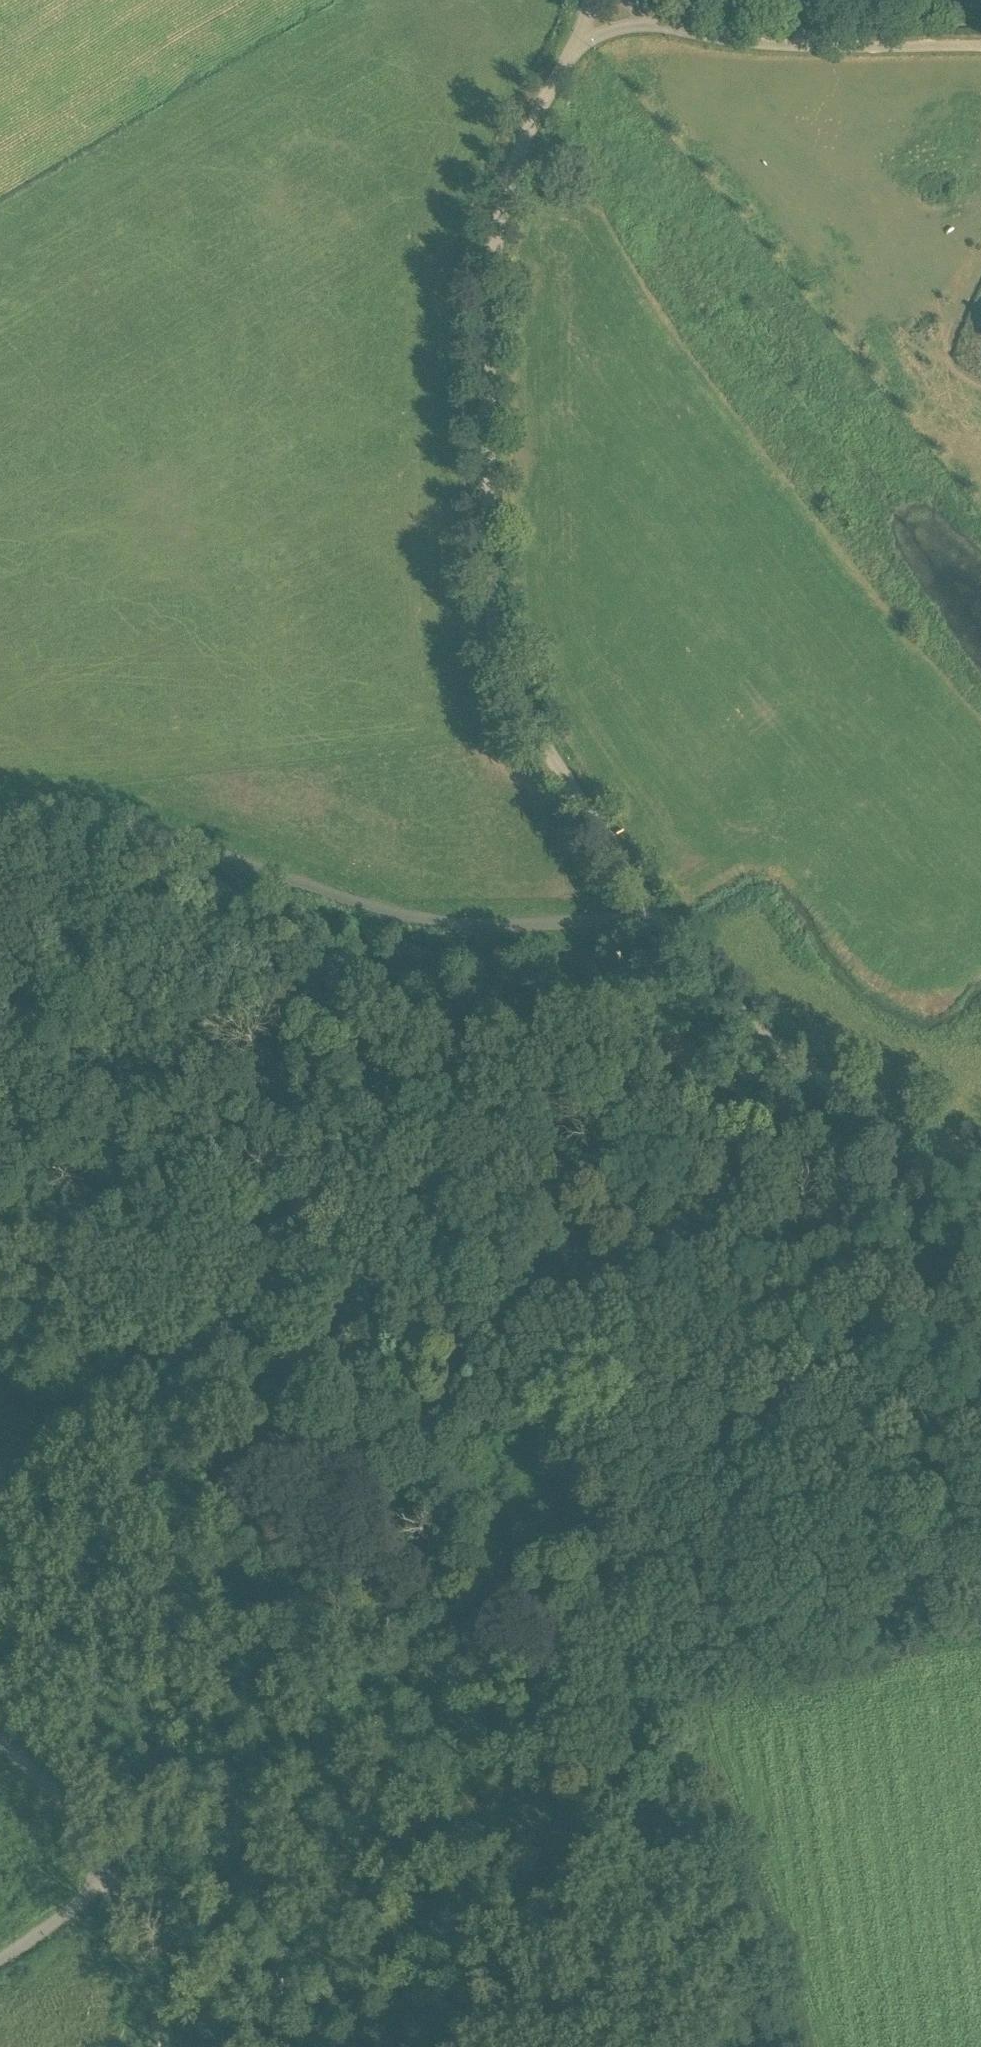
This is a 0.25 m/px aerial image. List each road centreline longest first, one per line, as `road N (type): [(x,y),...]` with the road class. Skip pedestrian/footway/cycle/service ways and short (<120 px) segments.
road 1 (unclassified): [(653,908),(594,825),(520,678),(503,625),(497,563),(505,229),(519,149),(577,46)]
road 2 (unclassified): [(0,810),(46,815),(324,908),(542,927),(653,908)]
road 3 (unclassified): [(980,1154),(884,1116),(825,1081),(737,1005),(653,908)]
road 4 (unclassified): [(980,43),(767,45),(656,21)]
road 5 (unclassified): [(0,1966),(101,1886),(0,1779)]
road 6 (track): [(218,2046),(101,1886)]
road 7 (track): [(0,1522),(29,1468),(24,1441),(0,1399)]

